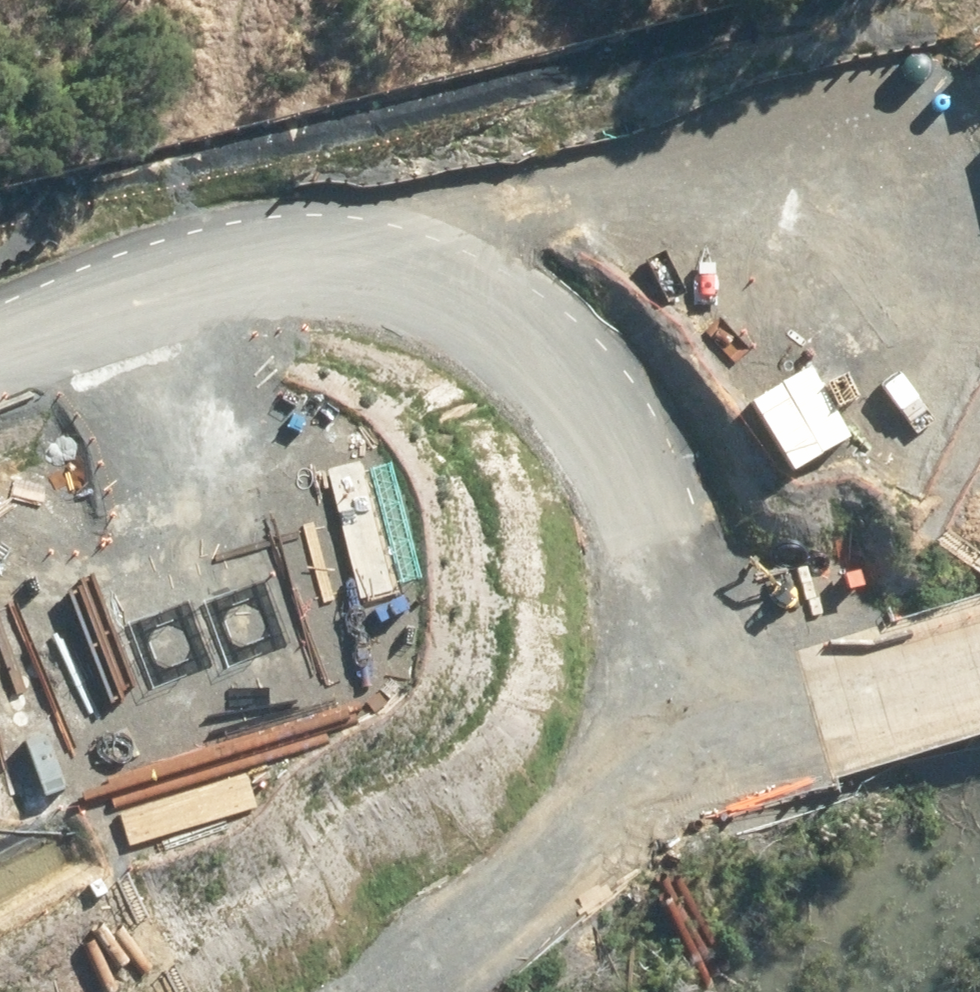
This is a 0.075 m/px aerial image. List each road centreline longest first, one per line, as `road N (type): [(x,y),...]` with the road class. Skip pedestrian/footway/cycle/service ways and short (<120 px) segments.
road 1 (trunk): [(979,375),(0,657)]
road 2 (track): [(818,696),(781,686),(723,655),(679,599),(643,506),(553,375),(475,321),(394,288),(280,279),(165,294),(0,343)]
road 3 (trunk): [(0,558),(979,277)]
road 4 (track): [(818,696),(979,665)]

